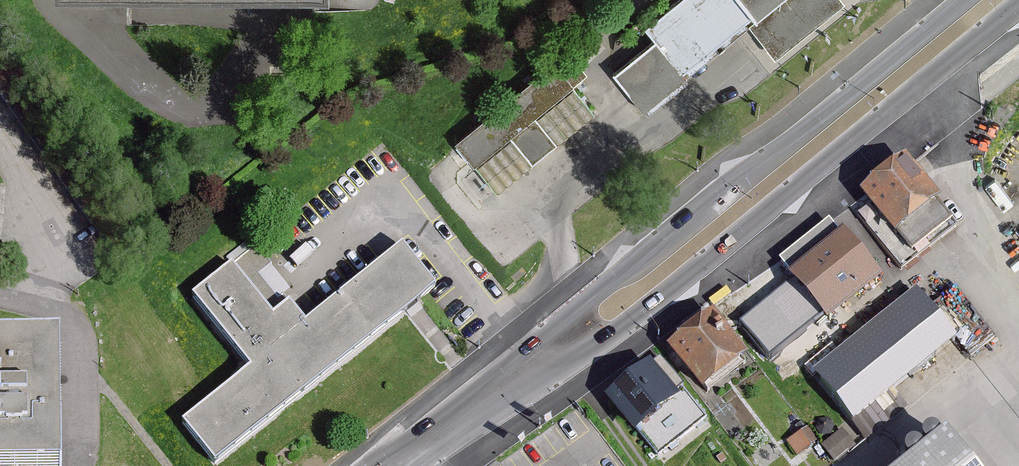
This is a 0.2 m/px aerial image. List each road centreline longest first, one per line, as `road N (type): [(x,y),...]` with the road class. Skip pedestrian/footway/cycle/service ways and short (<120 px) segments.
road 1 (primary): [(578,335),(627,322),(1018,6)]
road 2 (primary): [(964,0),(604,284),(578,335)]
road 3 (primary): [(578,335),(402,465)]

